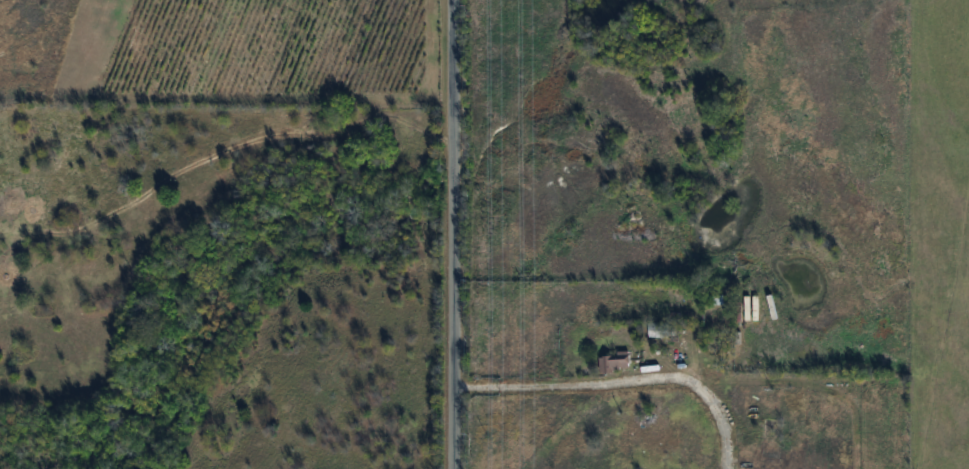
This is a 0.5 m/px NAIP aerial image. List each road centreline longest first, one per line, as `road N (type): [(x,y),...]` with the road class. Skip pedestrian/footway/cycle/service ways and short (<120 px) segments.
road 1 (residential): [(454,468),(453,0)]

